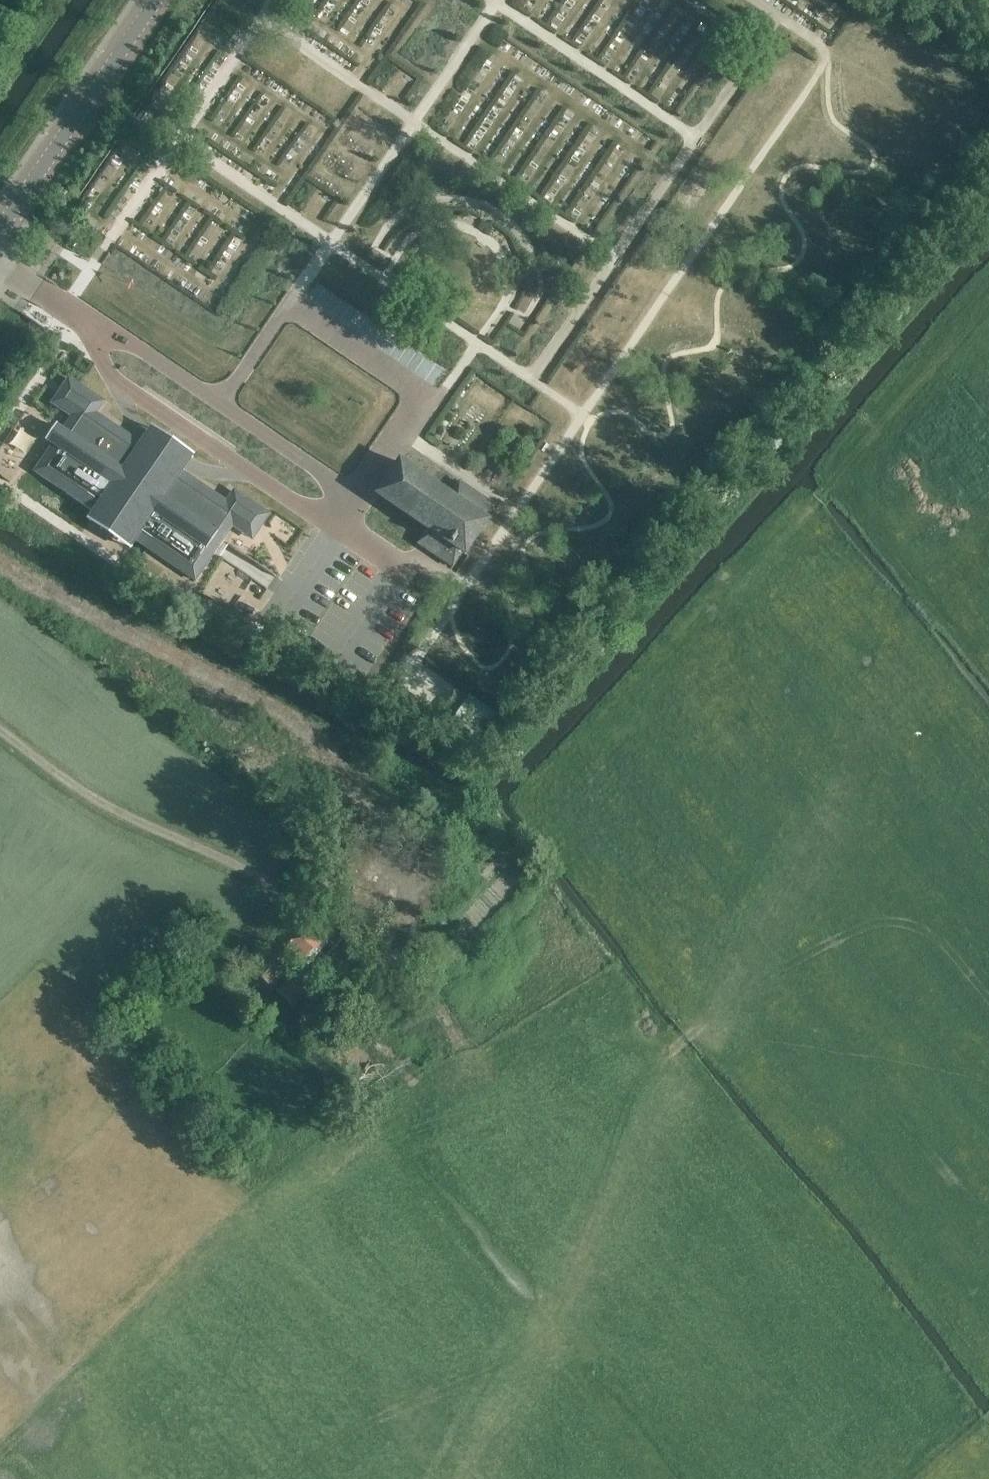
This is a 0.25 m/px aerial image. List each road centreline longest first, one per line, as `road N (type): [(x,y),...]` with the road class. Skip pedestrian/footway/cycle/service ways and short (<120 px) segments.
road 1 (track): [(306,904),(78,793),(0,730)]
road 2 (tertiary): [(0,227),(154,0)]

